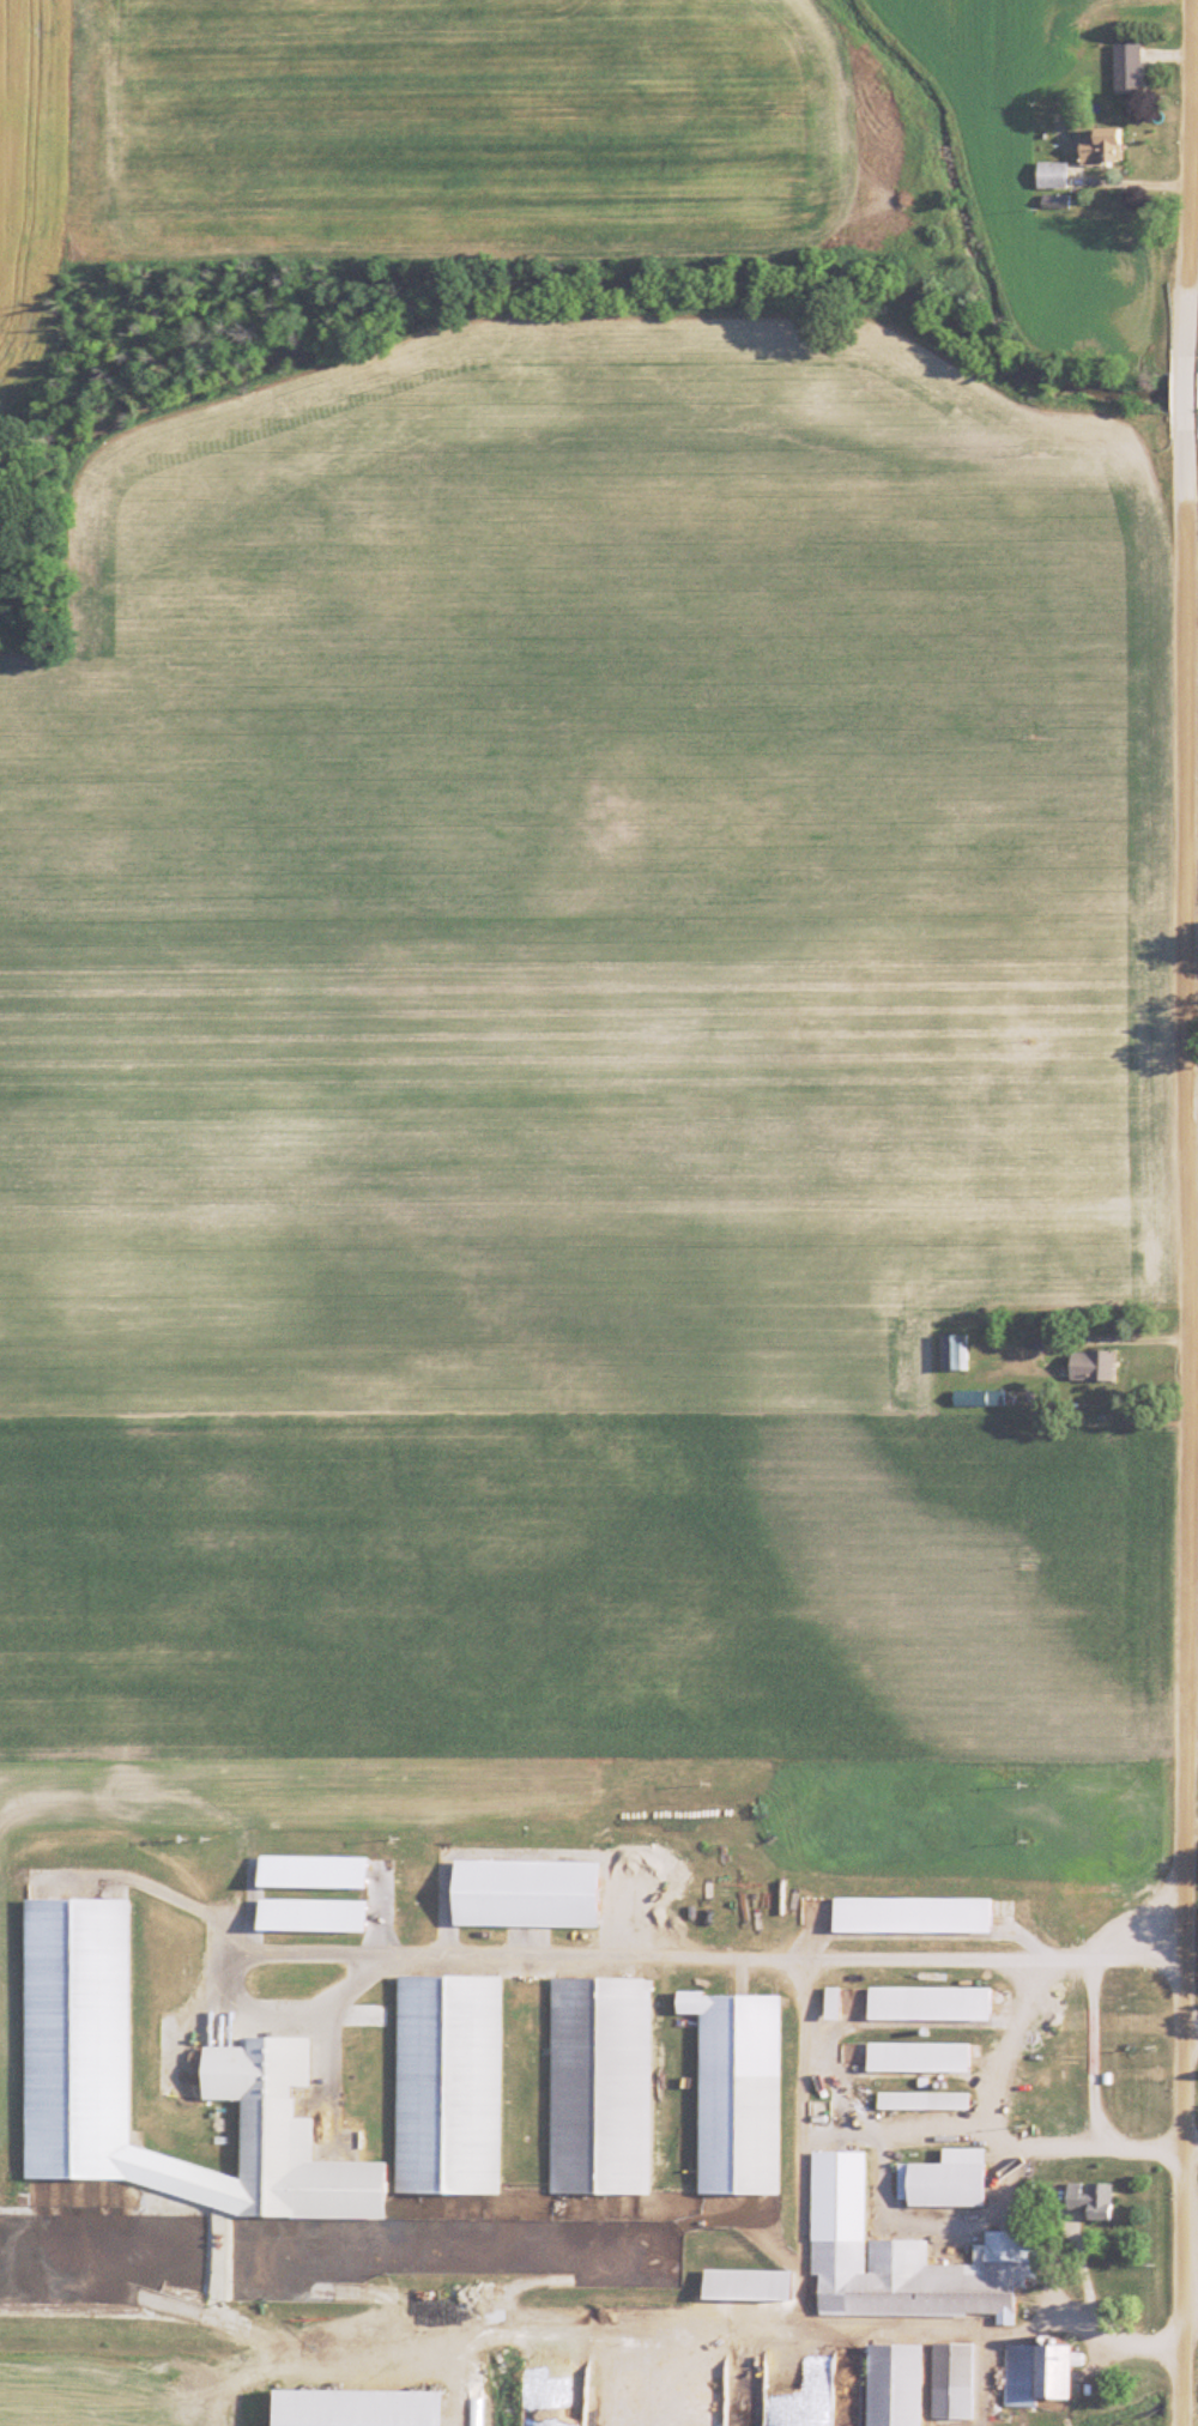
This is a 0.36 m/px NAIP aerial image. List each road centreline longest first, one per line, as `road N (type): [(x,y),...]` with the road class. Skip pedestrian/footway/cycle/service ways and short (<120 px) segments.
road 1 (residential): [(1180,2425),(1188,444)]
road 2 (residential): [(1186,329),(1188,0)]

